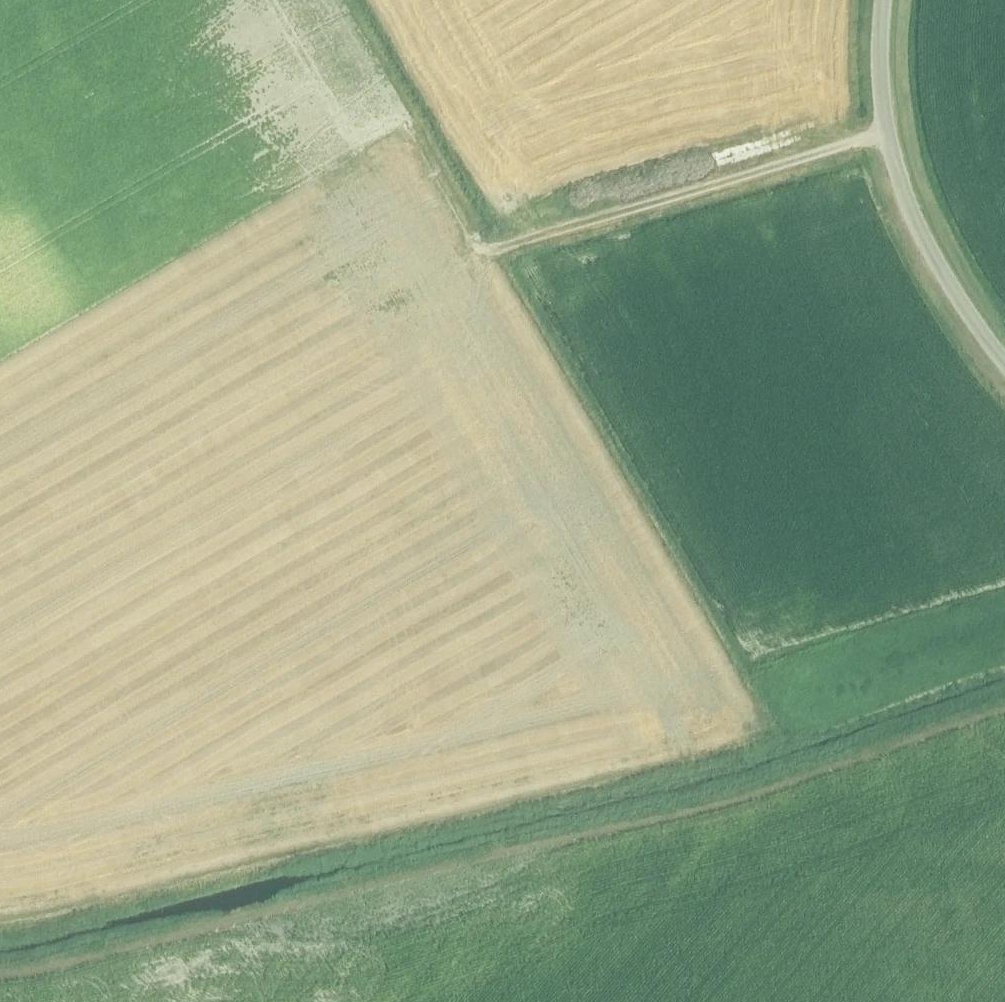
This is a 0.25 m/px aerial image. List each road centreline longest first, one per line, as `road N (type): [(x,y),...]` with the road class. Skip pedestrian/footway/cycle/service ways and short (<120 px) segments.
road 1 (track): [(896,132),(499,257)]
road 2 (unclassified): [(1004,353),(962,297),(919,212),(896,132),(886,57),(890,0)]

